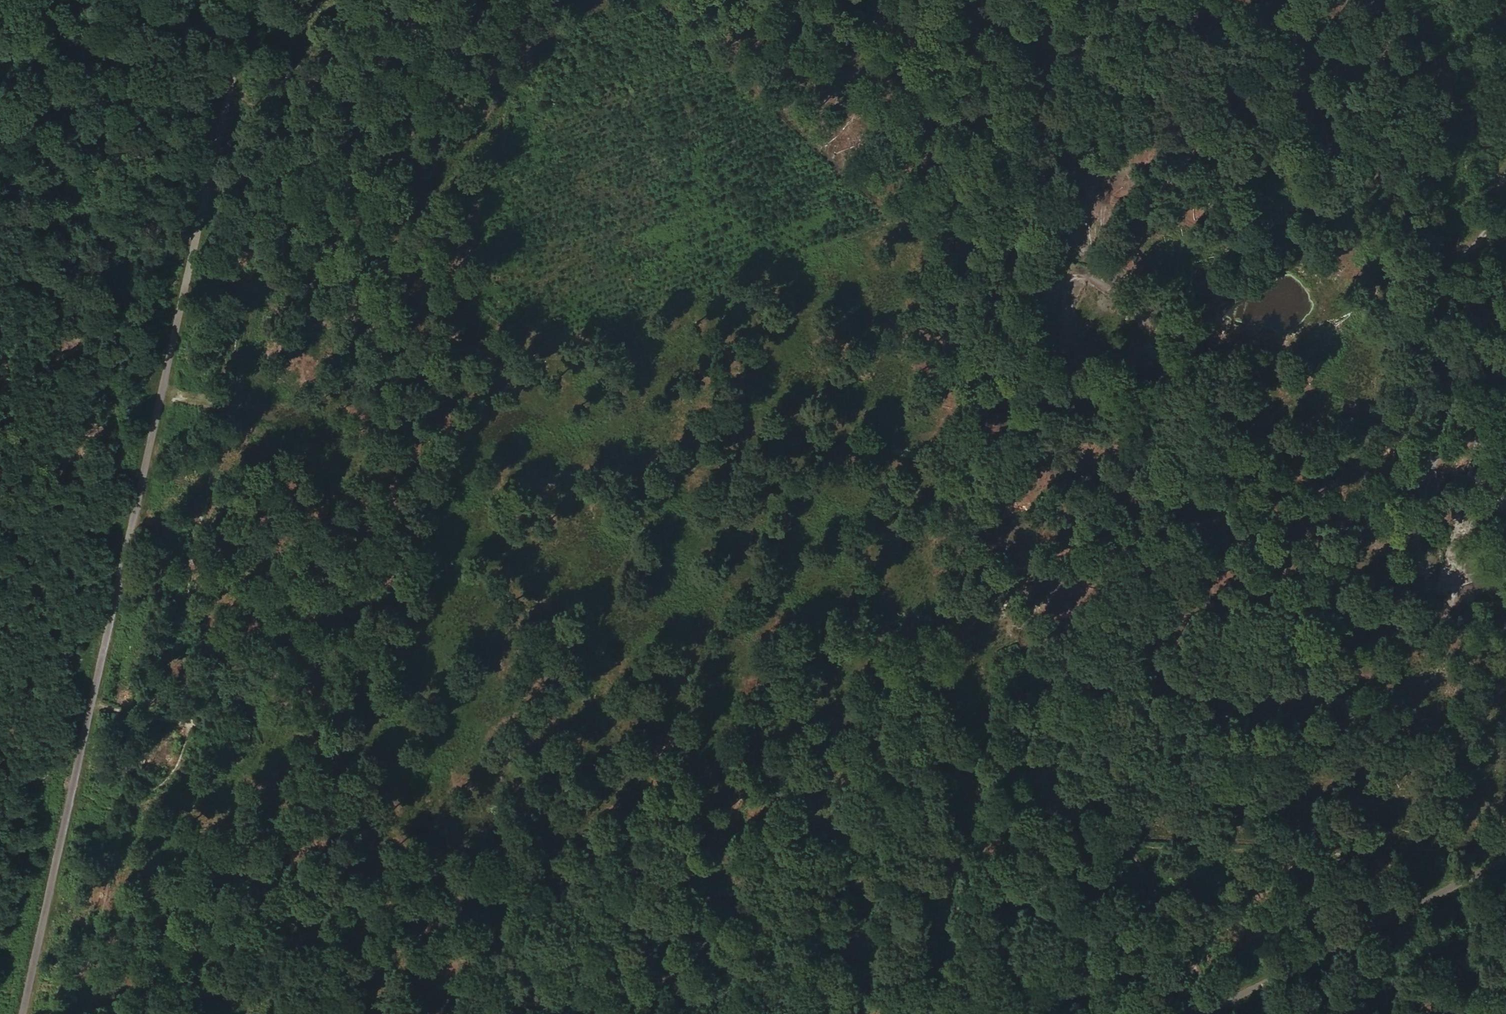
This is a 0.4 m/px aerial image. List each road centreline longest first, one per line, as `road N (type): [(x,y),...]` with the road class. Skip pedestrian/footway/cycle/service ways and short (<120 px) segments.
road 1 (track): [(26,1013),(261,0)]
road 2 (track): [(1199,1013),(1505,858)]

